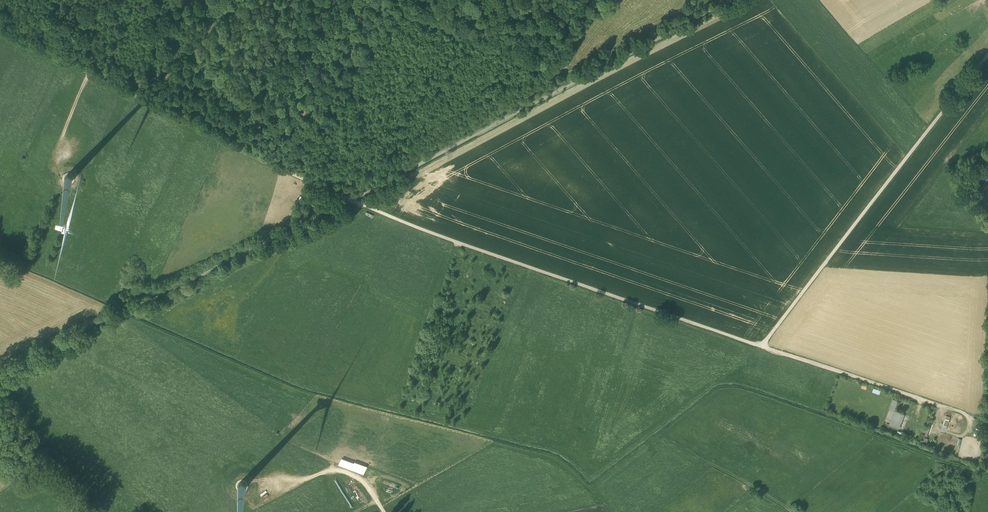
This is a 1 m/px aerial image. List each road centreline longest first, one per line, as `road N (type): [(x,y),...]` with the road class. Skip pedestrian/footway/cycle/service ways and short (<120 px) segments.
road 1 (track): [(757,343),(423,232),(0,28)]
road 2 (unclassified): [(987,54),(757,343),(975,417)]
road 3 (track): [(564,74),(674,16),(686,0)]
road 4 (track): [(385,511),(363,480),(343,470),(275,494)]

